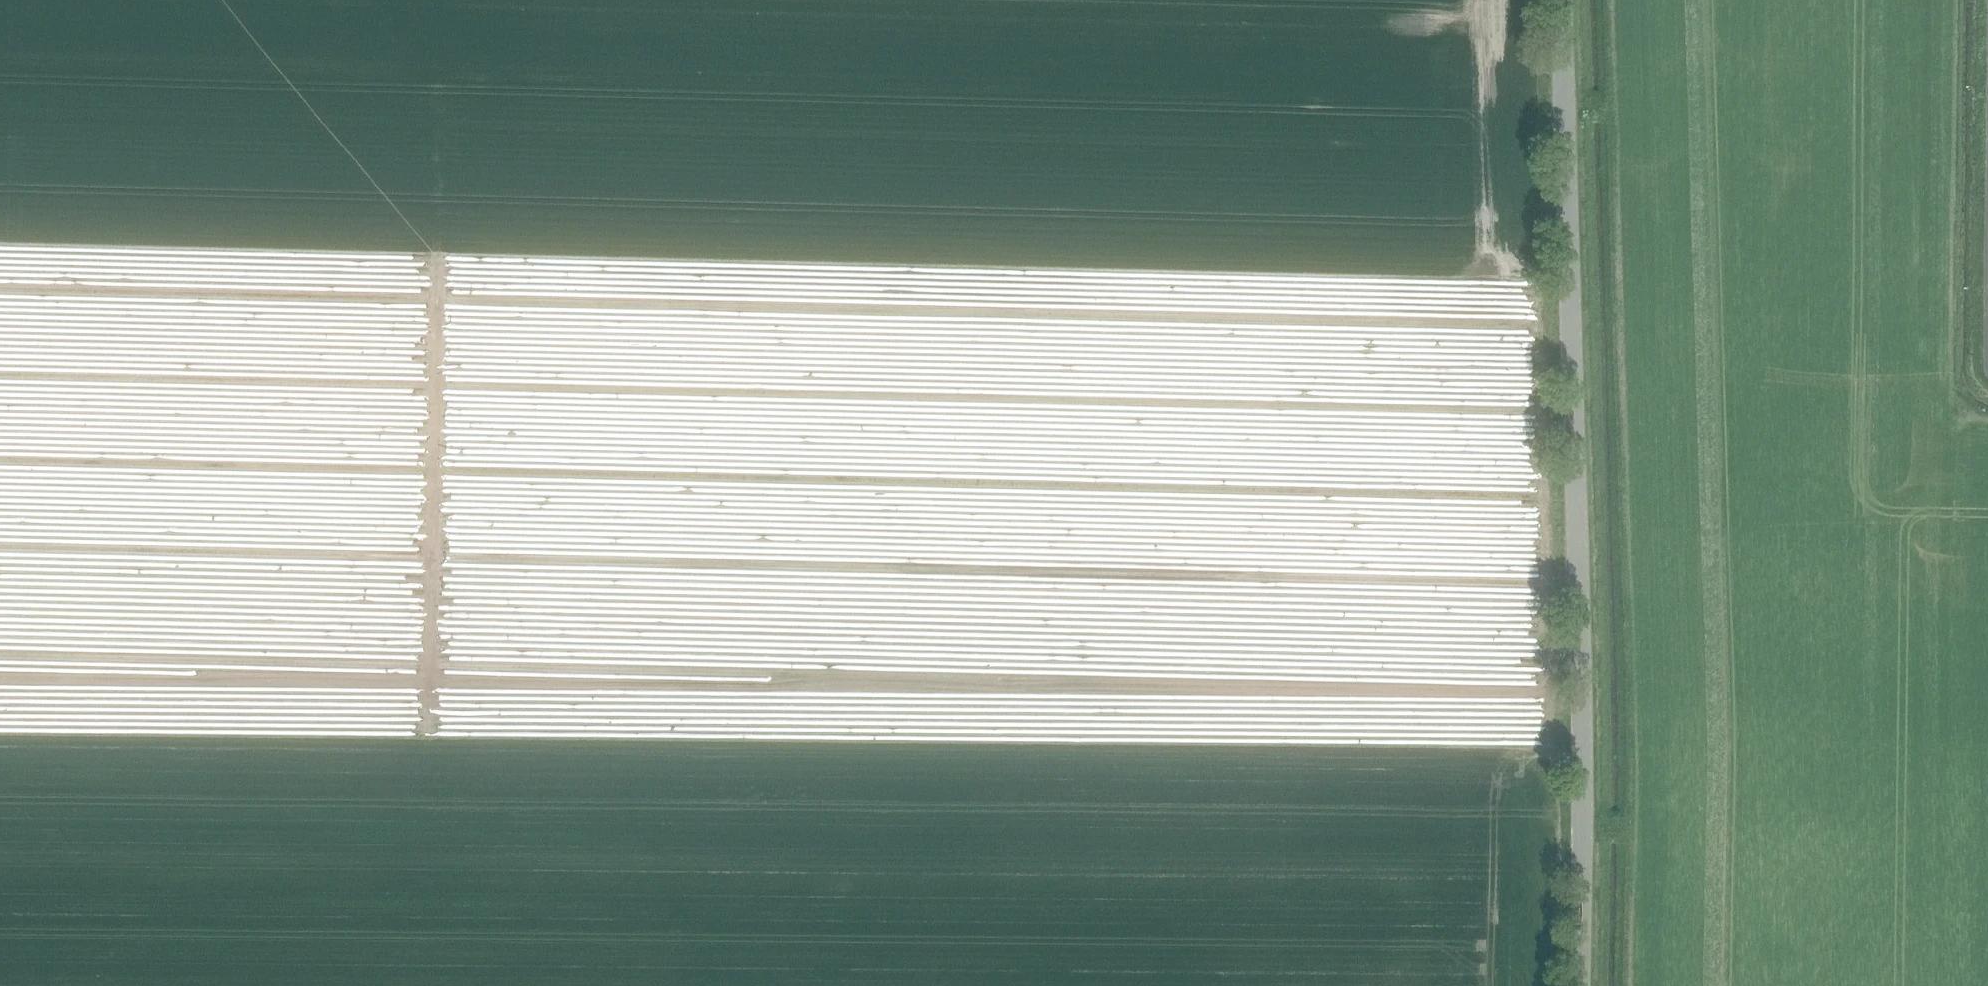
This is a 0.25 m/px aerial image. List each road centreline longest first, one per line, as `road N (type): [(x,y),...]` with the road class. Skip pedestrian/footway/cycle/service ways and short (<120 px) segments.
road 1 (unclassified): [(1571,985),(1554,0)]

